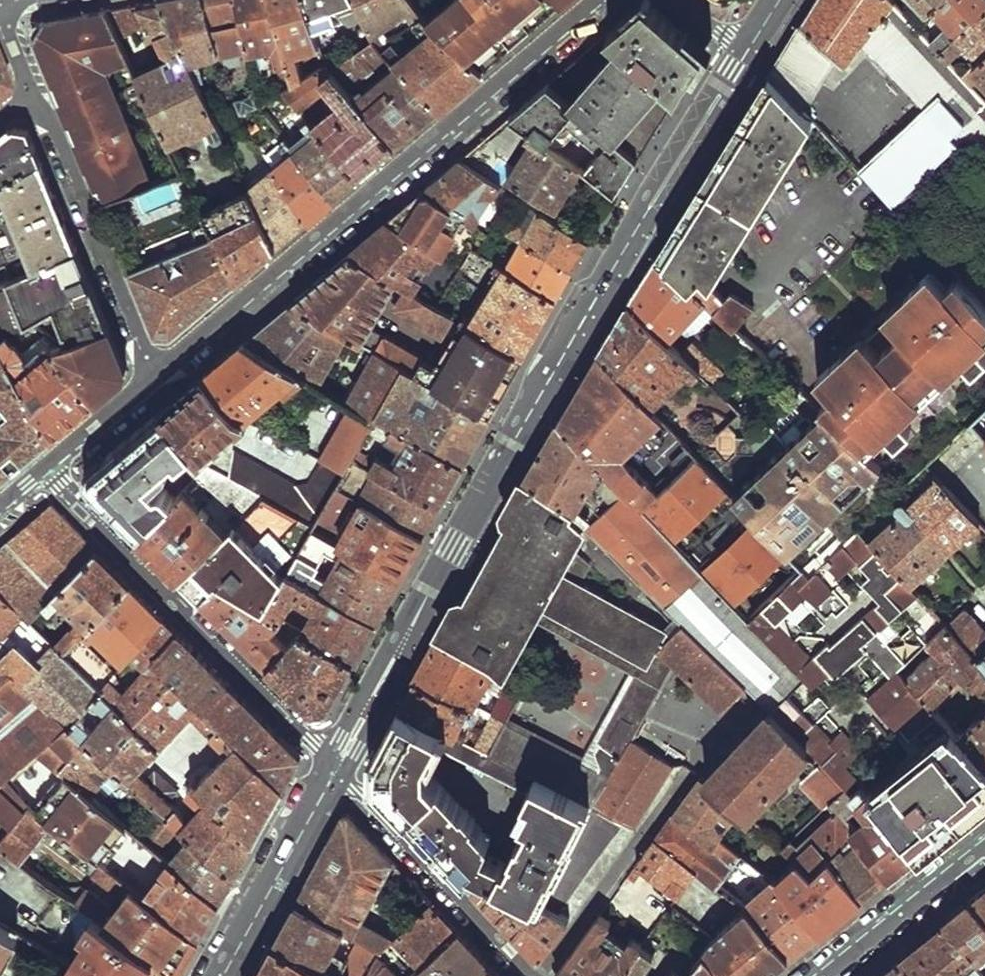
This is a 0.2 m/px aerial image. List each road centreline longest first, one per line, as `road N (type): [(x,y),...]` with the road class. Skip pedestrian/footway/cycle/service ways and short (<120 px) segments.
road 1 (primary): [(749,49),(516,441),(338,765)]
road 2 (residential): [(598,0),(158,371)]
road 3 (residential): [(338,765),(47,470)]
road 4 (residential): [(158,371),(53,126),(31,97)]
road 5 (residential): [(338,765),(534,975)]
road 6 (primary): [(338,765),(222,975)]
road 7 (residential): [(822,975),(984,844)]
road 8 (residential): [(158,371),(47,470)]

